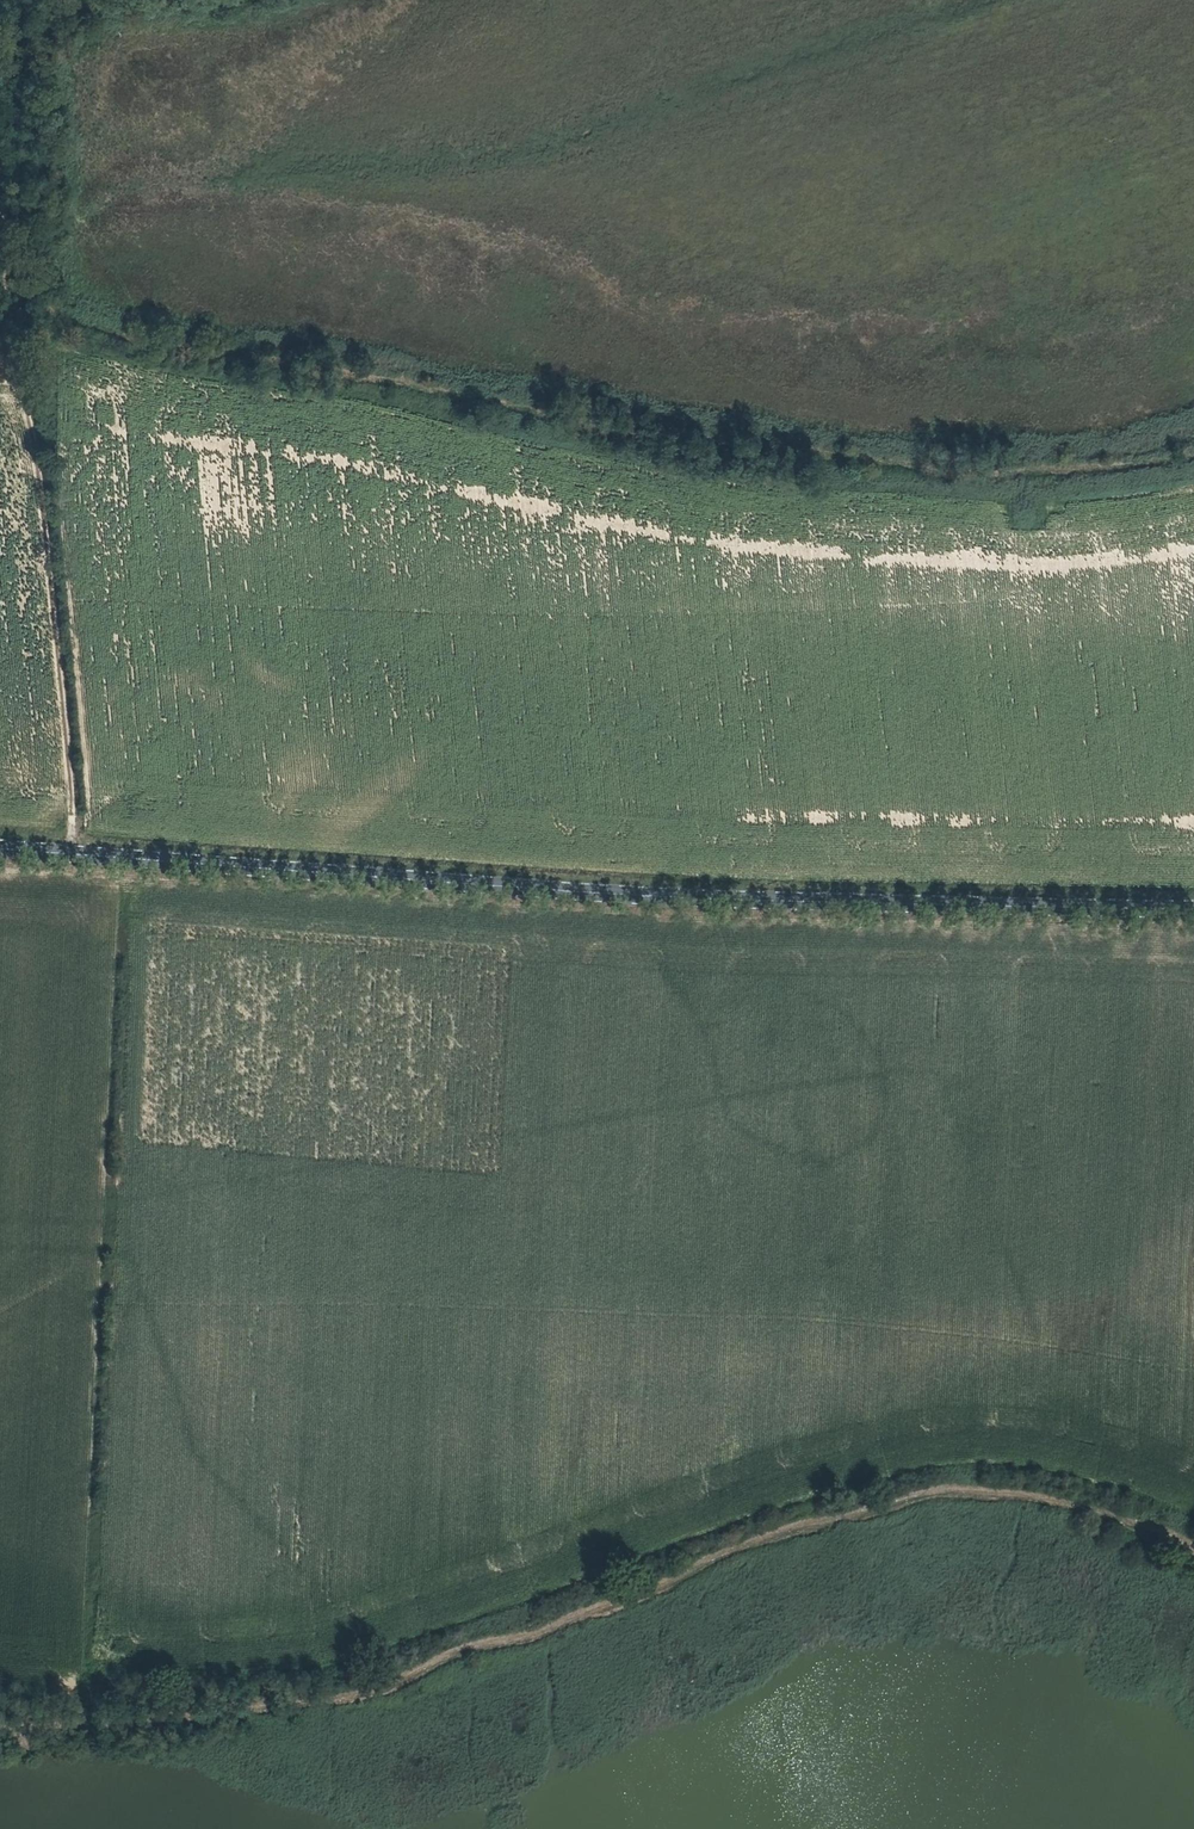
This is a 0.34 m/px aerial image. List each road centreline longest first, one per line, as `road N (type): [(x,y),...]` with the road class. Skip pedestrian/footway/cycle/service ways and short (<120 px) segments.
road 1 (track): [(0,1725),(342,1698),(788,1532),(939,1489),(1033,1495),(1119,1517),(1193,1557)]
road 2 (secondary): [(0,852),(884,918),(1193,926)]

